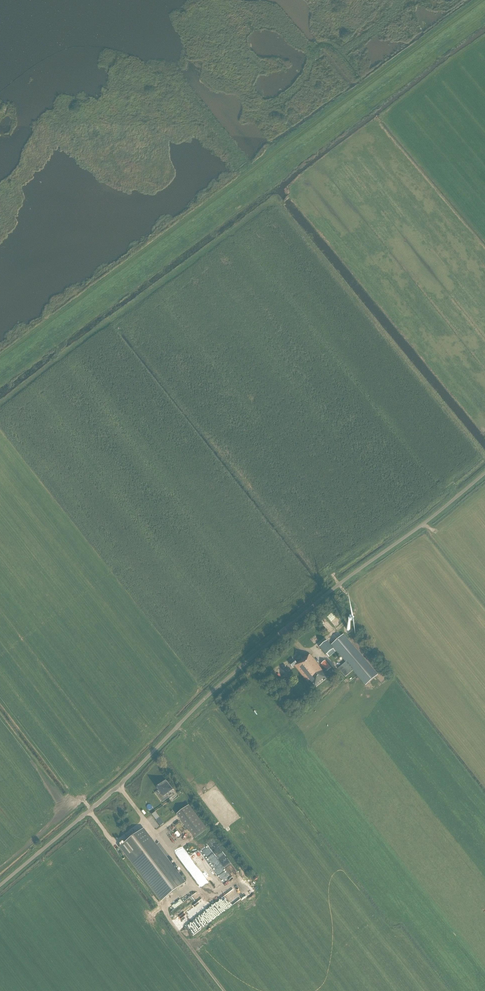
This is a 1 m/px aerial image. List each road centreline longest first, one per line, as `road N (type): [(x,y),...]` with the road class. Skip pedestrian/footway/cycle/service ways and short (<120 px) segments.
road 1 (unclassified): [(0,883),(326,593),(484,472)]

